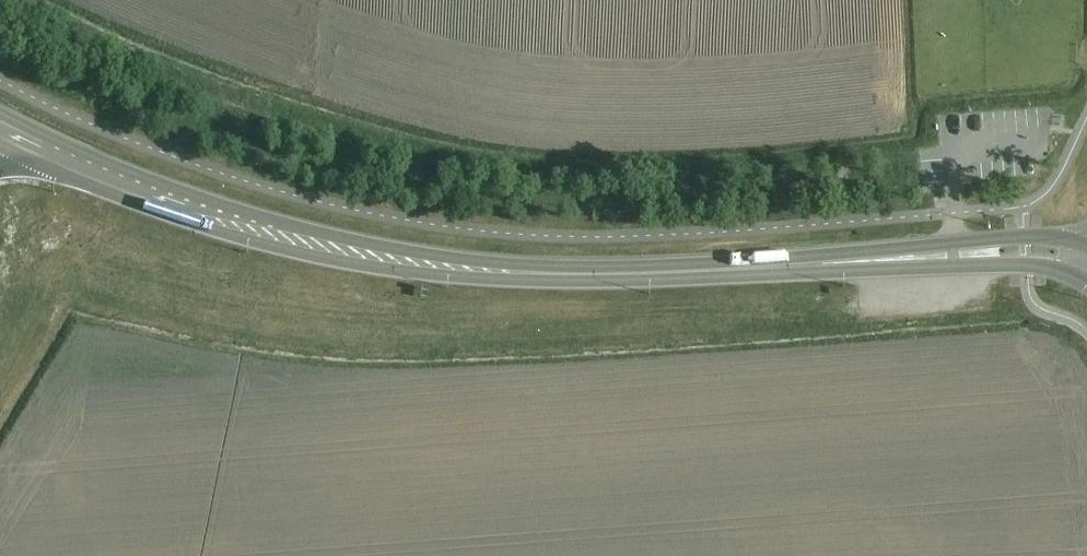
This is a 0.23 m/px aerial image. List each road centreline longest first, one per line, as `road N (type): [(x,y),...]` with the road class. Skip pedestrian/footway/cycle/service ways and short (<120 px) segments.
road 1 (secondary): [(517,274),(231,209),(0,115)]
road 2 (secondary): [(0,147),(166,216),(287,251),(418,274),(498,280),(517,274)]
road 3 (secondary): [(517,274),(822,265)]
road 4 (secondary): [(822,265),(843,272),(1034,266),(1086,285)]
road 5 (secondary): [(1086,248),(1024,238),(841,254),(822,265)]

